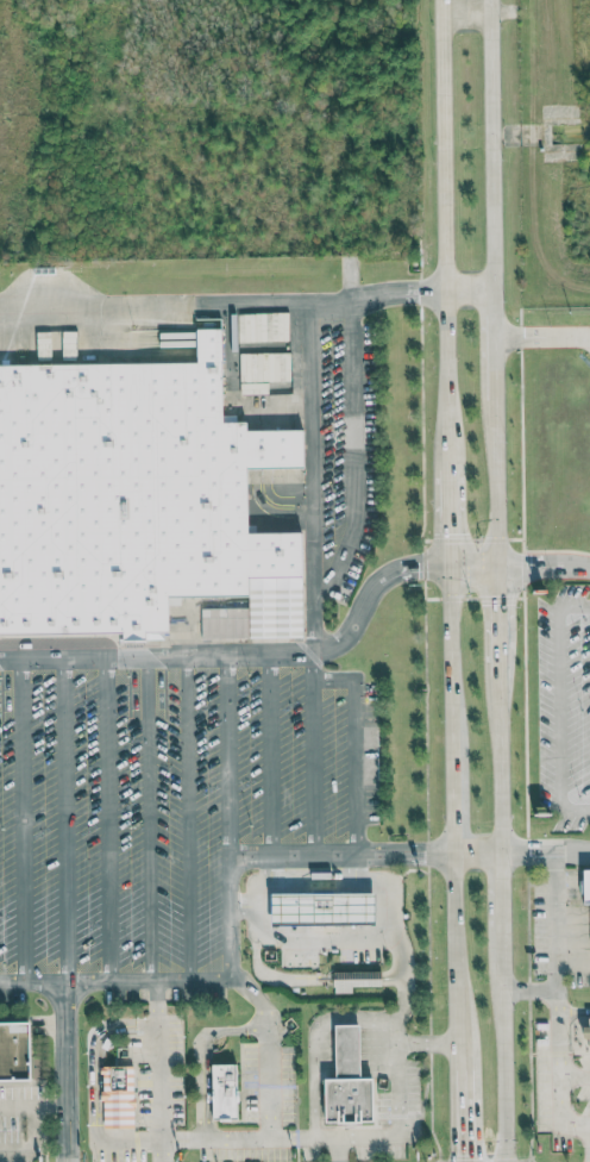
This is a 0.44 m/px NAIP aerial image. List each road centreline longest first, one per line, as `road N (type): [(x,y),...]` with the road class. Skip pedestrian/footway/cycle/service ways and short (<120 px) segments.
road 1 (secondary): [(441,0),(448,564)]
road 2 (secondary): [(487,289),(482,0)]
road 3 (residential): [(589,803),(554,798),(553,604),(589,602)]
road 4 (secondary): [(454,854),(458,1074)]
road 5 (secondary): [(503,1161),(500,962)]
road 6 (secondary): [(497,852),(494,660)]
road 7 (secondary): [(491,564),(488,375)]
road 8 (secondary): [(448,564),(452,749)]

